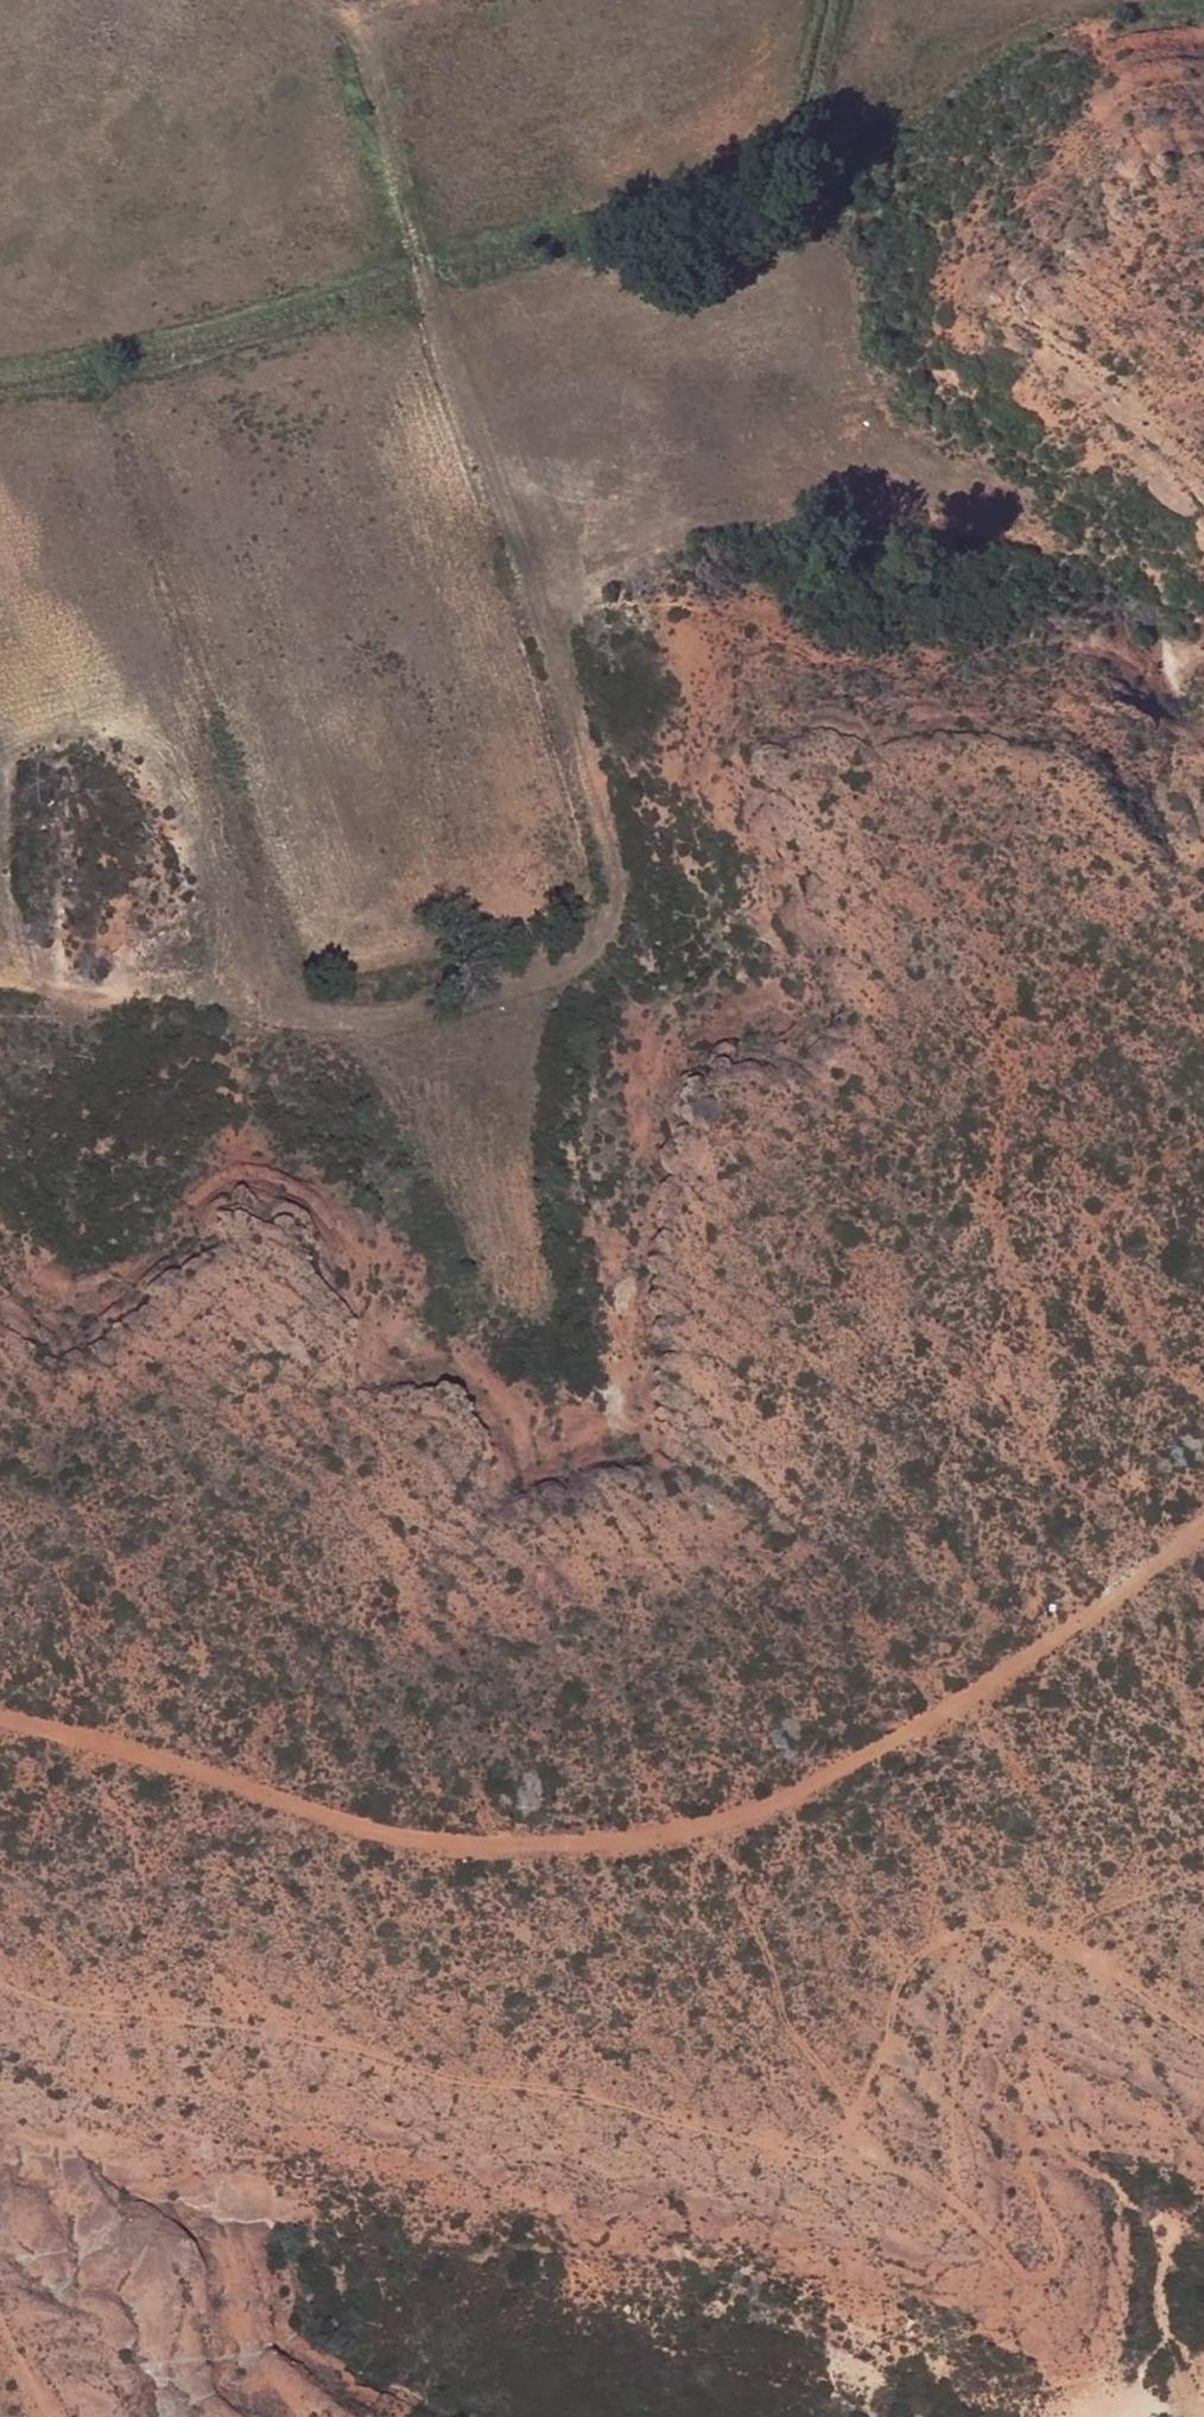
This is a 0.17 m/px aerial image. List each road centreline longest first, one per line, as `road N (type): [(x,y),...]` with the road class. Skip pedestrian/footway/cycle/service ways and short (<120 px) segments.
road 1 (track): [(1203,1519),(702,1846),(436,1854),(333,1807),(0,1723)]

